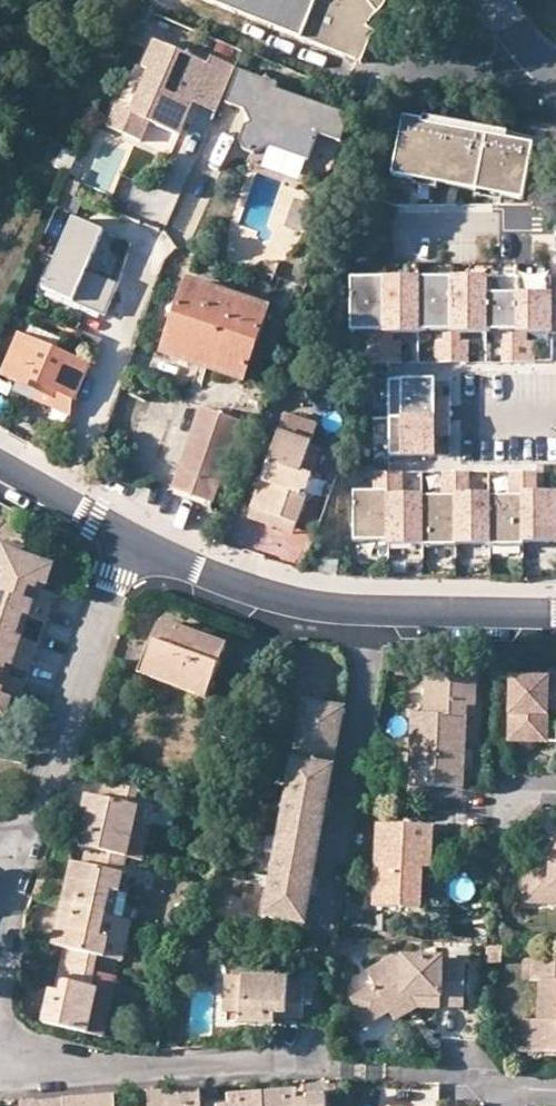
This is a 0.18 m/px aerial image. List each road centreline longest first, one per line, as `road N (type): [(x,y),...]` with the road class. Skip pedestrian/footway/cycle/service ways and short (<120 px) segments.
road 1 (tertiary): [(555,609),(308,602),(237,581),(138,537)]
road 2 (residential): [(24,856),(116,578),(138,537)]
road 3 (residential): [(0,1072),(321,1054)]
road 4 (residential): [(382,1071),(555,1083)]
road 5 (tertiary): [(138,537),(0,459)]

